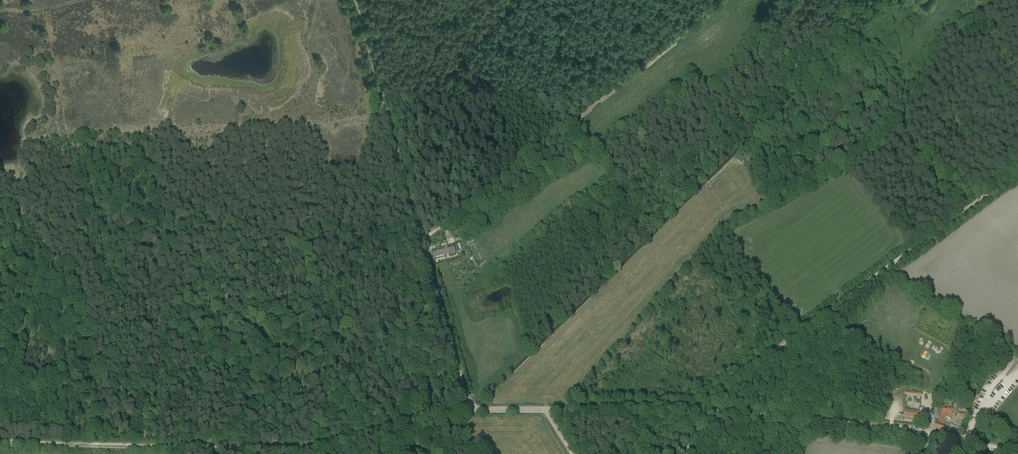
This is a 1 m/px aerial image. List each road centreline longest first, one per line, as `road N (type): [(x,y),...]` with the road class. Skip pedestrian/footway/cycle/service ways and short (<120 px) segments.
road 1 (track): [(0,440),(291,449),(432,414)]
road 2 (track): [(696,410),(1017,177)]
road 3 (track): [(696,410),(879,427),(1017,452)]
road 4 (track): [(420,244),(356,0)]
road 5 (track): [(696,410),(543,409)]

